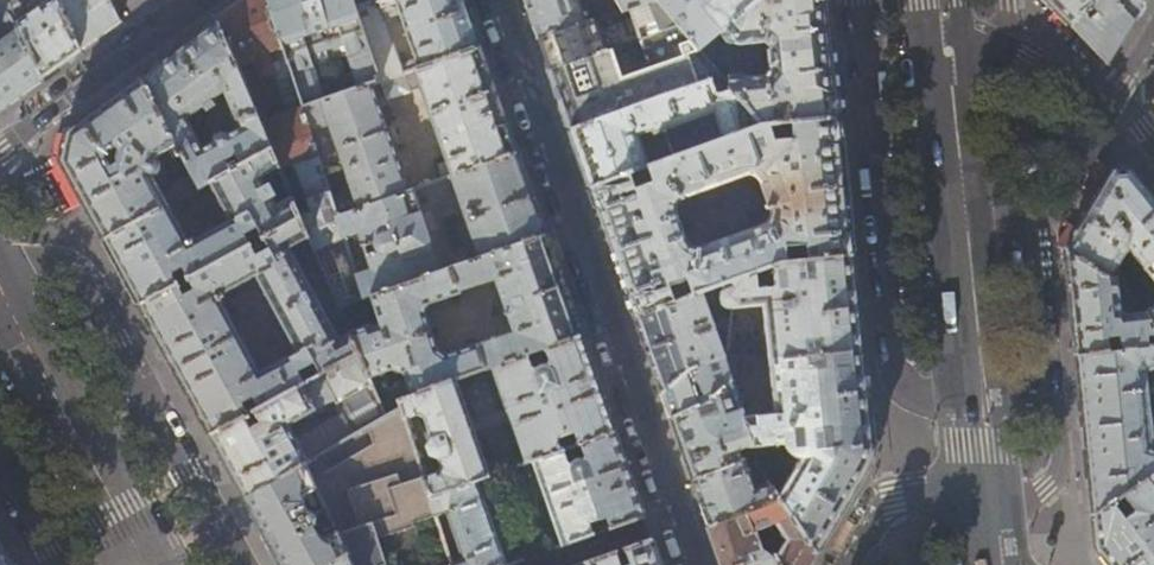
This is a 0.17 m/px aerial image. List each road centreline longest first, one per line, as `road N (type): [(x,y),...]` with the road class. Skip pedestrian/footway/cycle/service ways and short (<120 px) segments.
road 1 (residential): [(694,564),(495,0)]
road 2 (secondary): [(938,54),(982,489)]
road 3 (residential): [(146,564),(0,296)]
road 4 (residential): [(198,0),(0,149)]
road 5 (residential): [(938,54),(1009,48),(1117,111)]
road 6 (residential): [(844,564),(872,519),(893,502),(982,489)]

